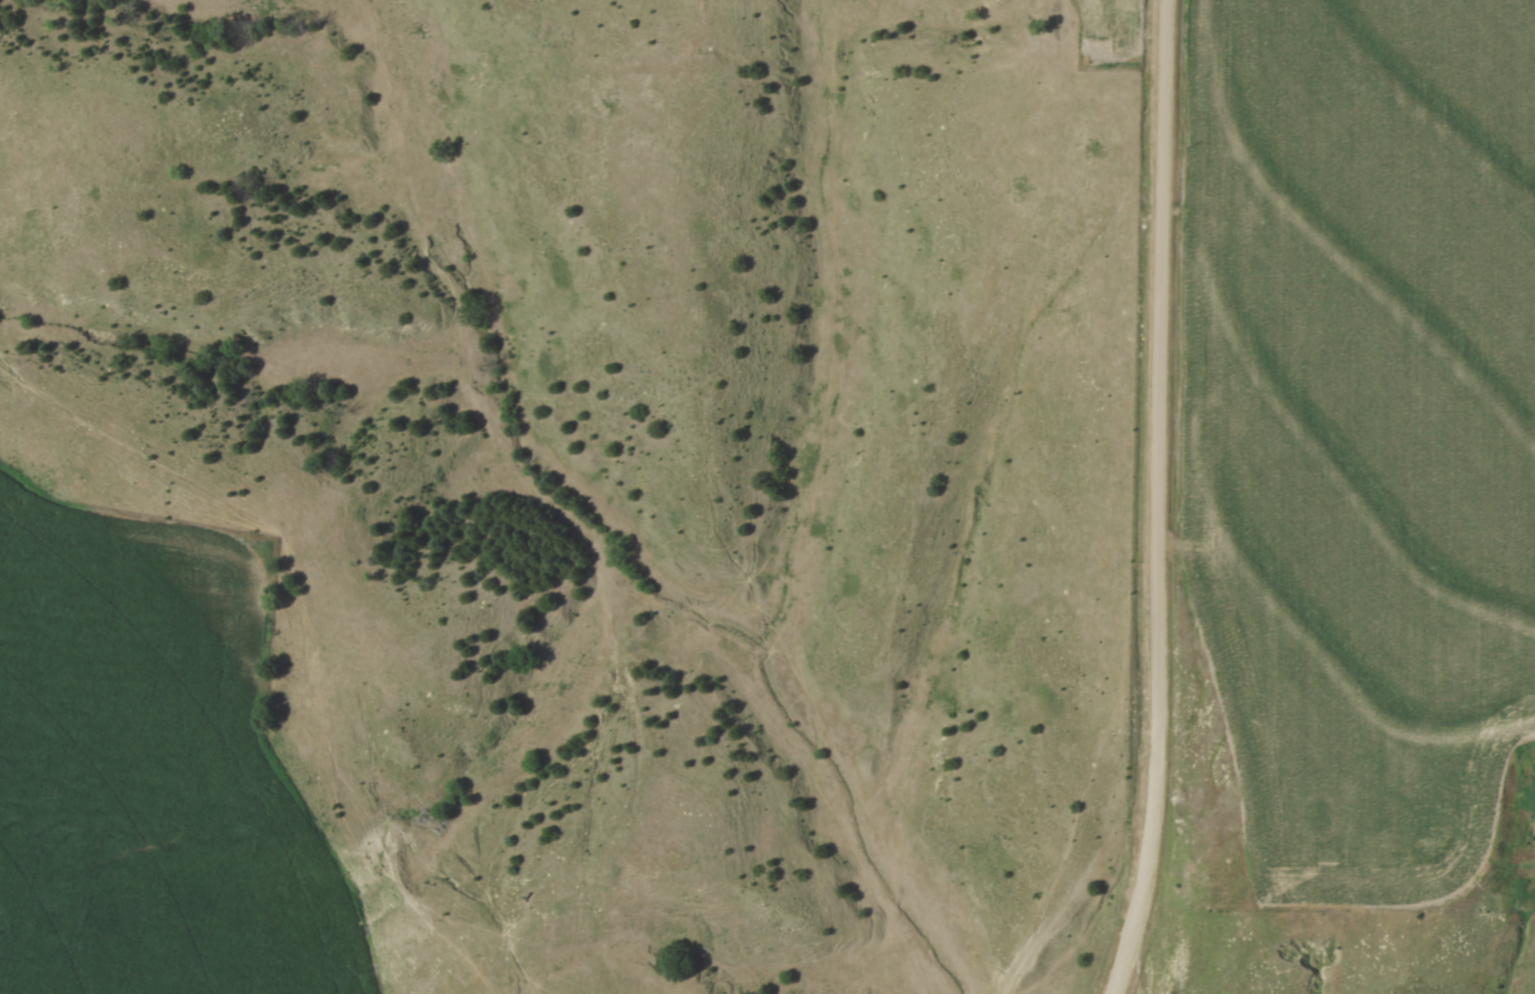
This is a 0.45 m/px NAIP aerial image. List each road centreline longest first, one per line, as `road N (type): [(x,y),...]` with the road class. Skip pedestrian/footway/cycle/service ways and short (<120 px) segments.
road 1 (residential): [(1111,993),(1134,922),(1153,795),(1165,0)]

